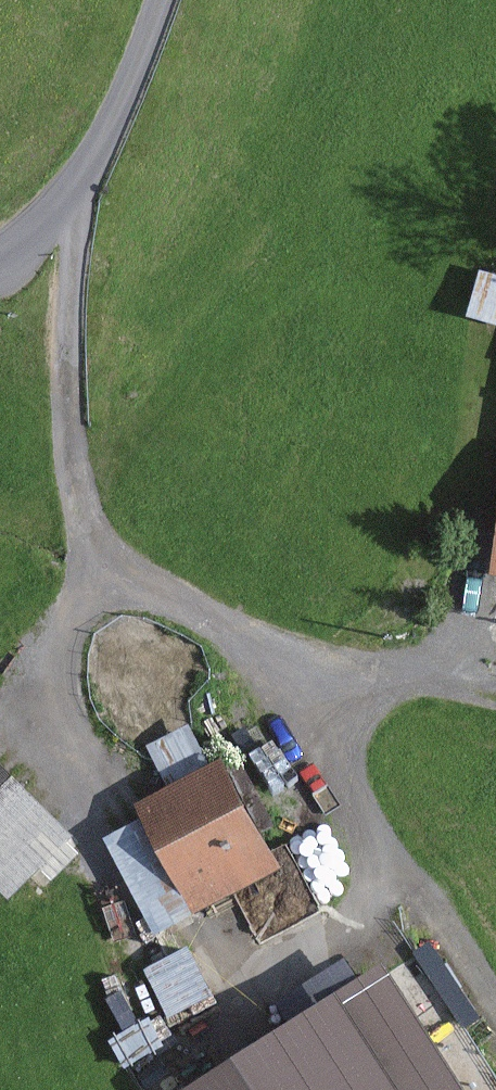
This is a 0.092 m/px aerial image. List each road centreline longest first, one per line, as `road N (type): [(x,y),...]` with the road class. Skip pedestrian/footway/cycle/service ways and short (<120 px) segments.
road 1 (track): [(495,1024),(287,679),(131,591),(72,530),(63,383),(73,196)]
road 2 (unclassified): [(159,0),(73,196),(0,267)]
road 3 (track): [(495,704),(383,682),(287,679)]

